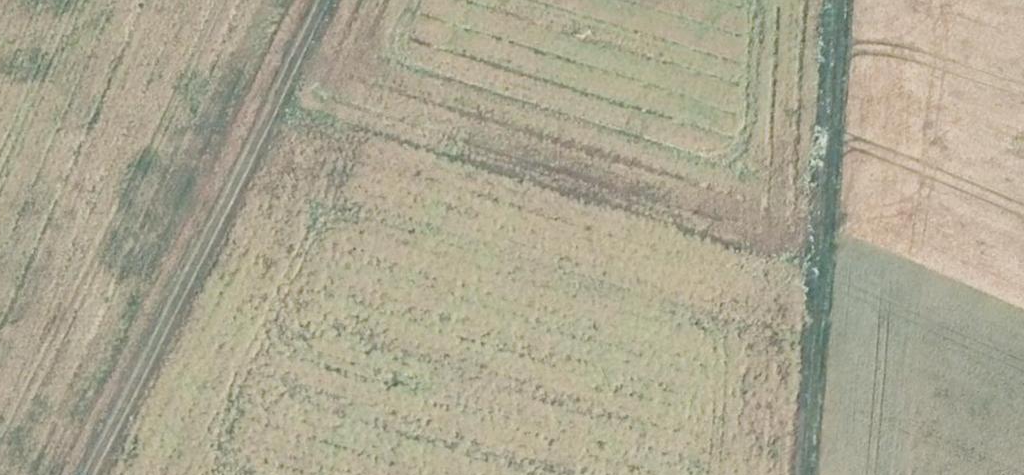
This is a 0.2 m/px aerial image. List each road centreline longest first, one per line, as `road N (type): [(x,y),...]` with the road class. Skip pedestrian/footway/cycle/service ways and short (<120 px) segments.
road 1 (track): [(89,474),(323,0)]
road 2 (track): [(833,0),(804,474)]

